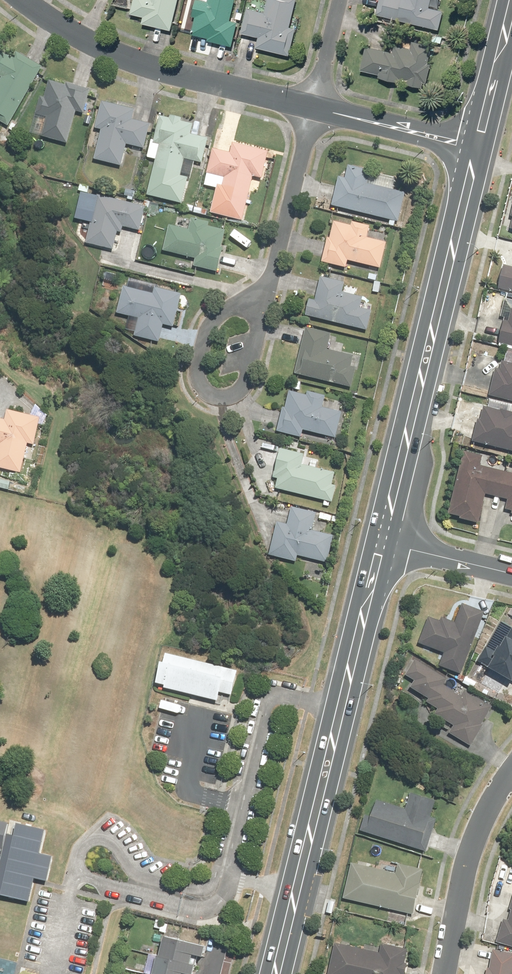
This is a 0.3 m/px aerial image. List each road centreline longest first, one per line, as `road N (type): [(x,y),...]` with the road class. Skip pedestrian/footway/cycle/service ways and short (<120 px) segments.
road 1 (secondary): [(279,973),(387,540)]
road 2 (secondary): [(387,540),(473,163)]
road 3 (residential): [(315,110),(119,56),(27,0)]
road 4 (residential): [(269,283),(246,383),(213,396),(197,369),(209,325),(246,298)]
road 5 (residential): [(511,771),(479,825),(449,973)]
road 6 (residential): [(315,110),(269,283)]
road 7 (residential): [(477,147),(315,110)]
road 8 (secondary): [(477,147),(511,0)]
road 9 (residential): [(387,540),(511,573)]

